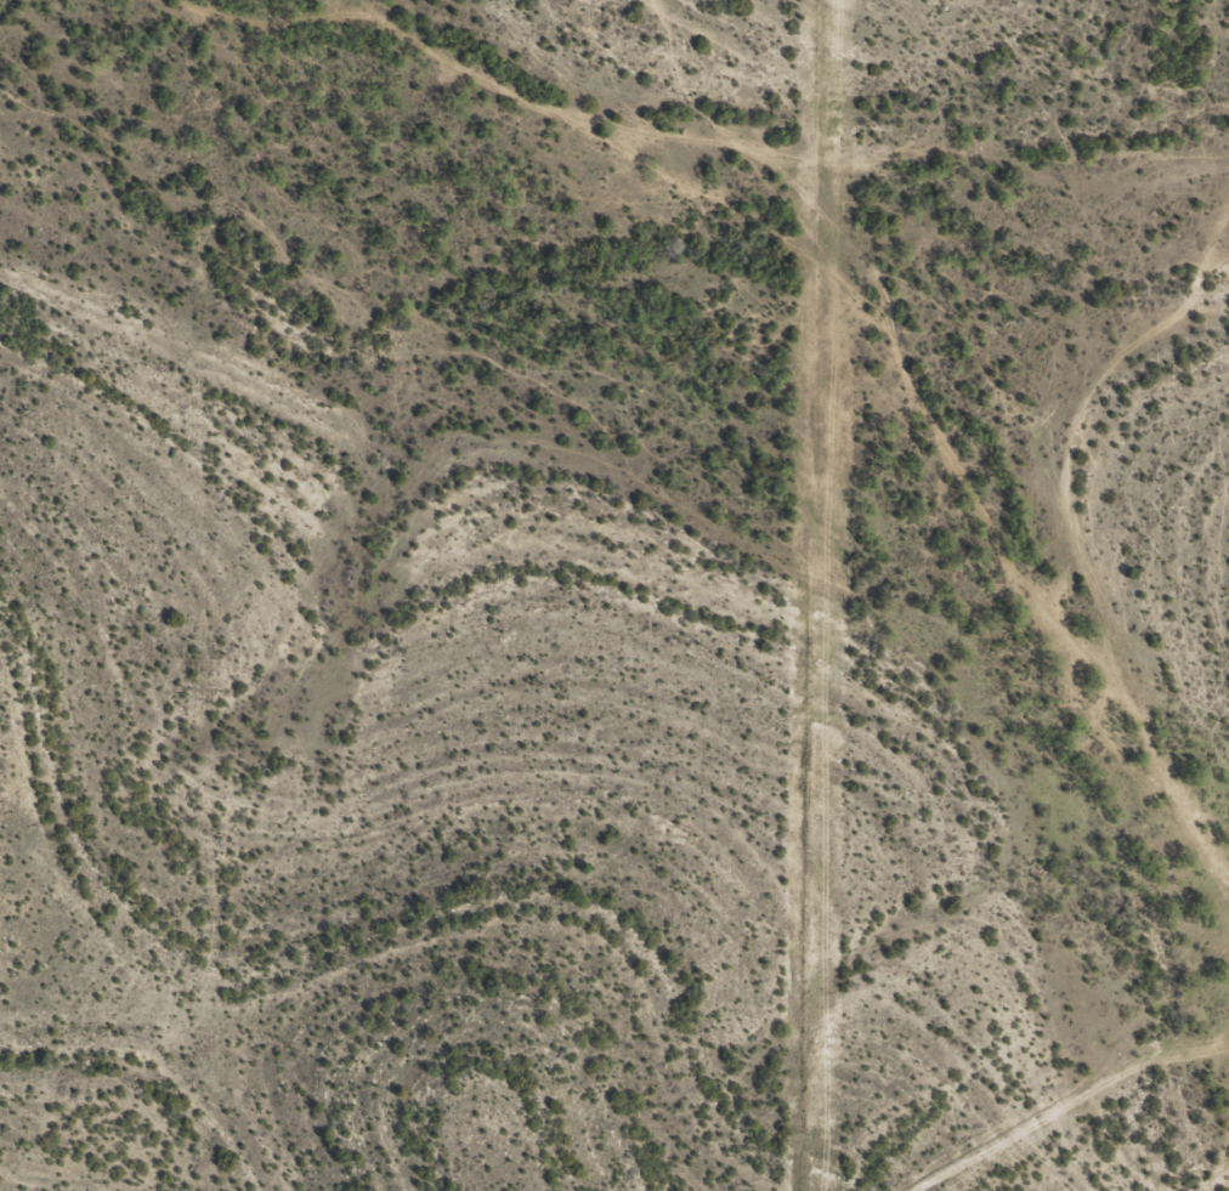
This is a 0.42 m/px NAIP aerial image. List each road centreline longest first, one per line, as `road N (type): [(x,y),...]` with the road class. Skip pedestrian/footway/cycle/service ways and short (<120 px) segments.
road 1 (residential): [(1075,998),(984,1054),(874,1190)]

